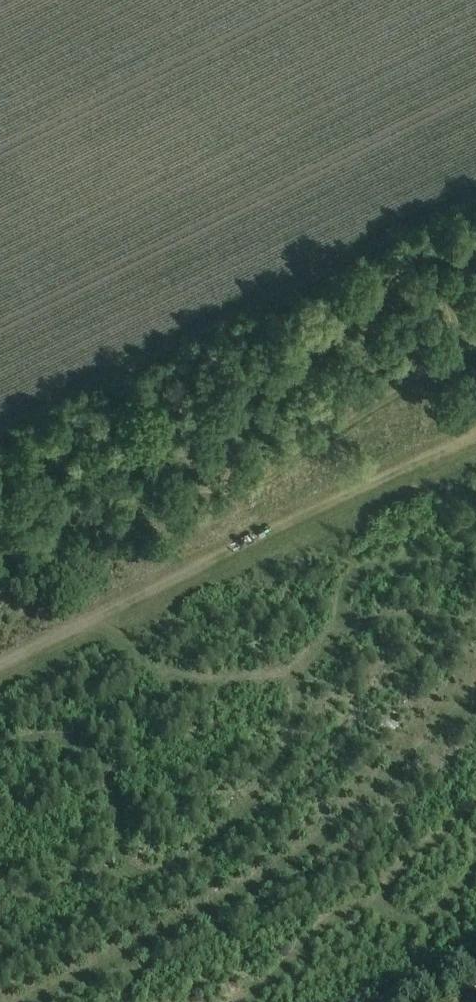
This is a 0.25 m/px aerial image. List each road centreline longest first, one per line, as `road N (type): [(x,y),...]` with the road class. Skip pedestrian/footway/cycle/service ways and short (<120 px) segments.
road 1 (track): [(475,673),(296,860),(20,1001)]
road 2 (track): [(475,425),(385,461),(0,653)]

